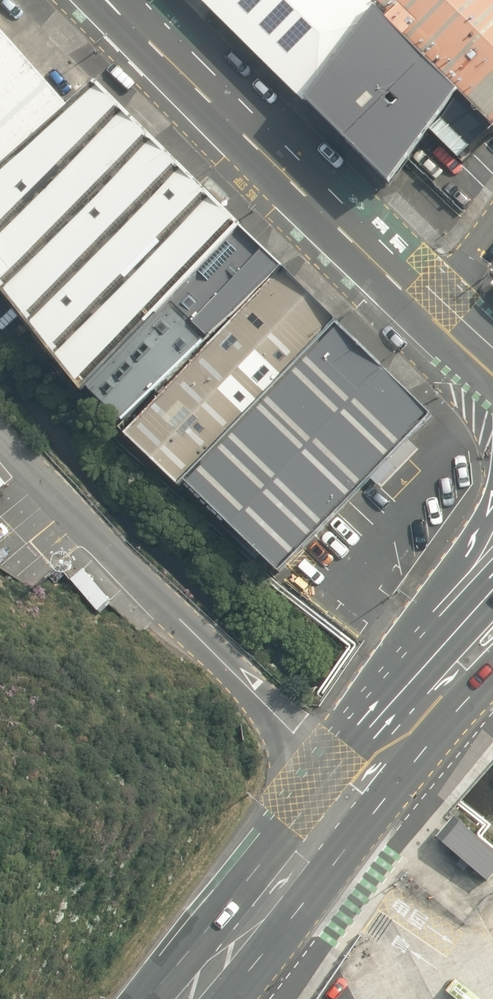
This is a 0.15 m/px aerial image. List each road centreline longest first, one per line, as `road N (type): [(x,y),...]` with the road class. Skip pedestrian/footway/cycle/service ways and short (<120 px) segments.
road 1 (unclassified): [(0,445),(354,786)]
road 2 (secondary): [(112,0),(430,309)]
road 3 (primary): [(368,768),(400,646),(492,499)]
road 4 (primary): [(187,998),(354,786)]
road 5 (primary): [(368,768),(474,645)]

